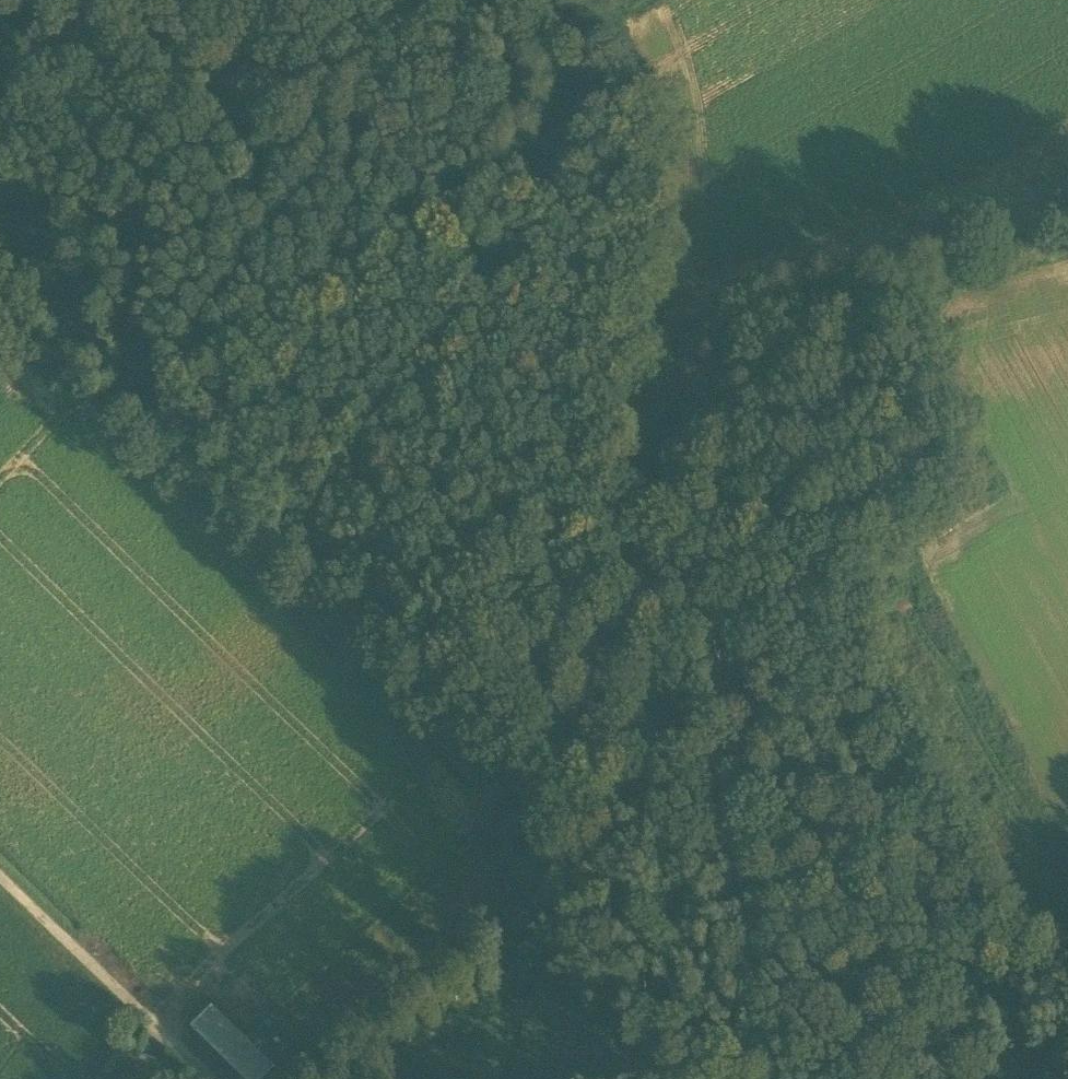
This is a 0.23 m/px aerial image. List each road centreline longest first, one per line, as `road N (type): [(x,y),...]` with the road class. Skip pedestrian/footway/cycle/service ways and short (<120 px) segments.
road 1 (track): [(0,283),(160,387),(204,508),(223,529),(791,1078)]
road 2 (track): [(0,879),(207,1078)]

